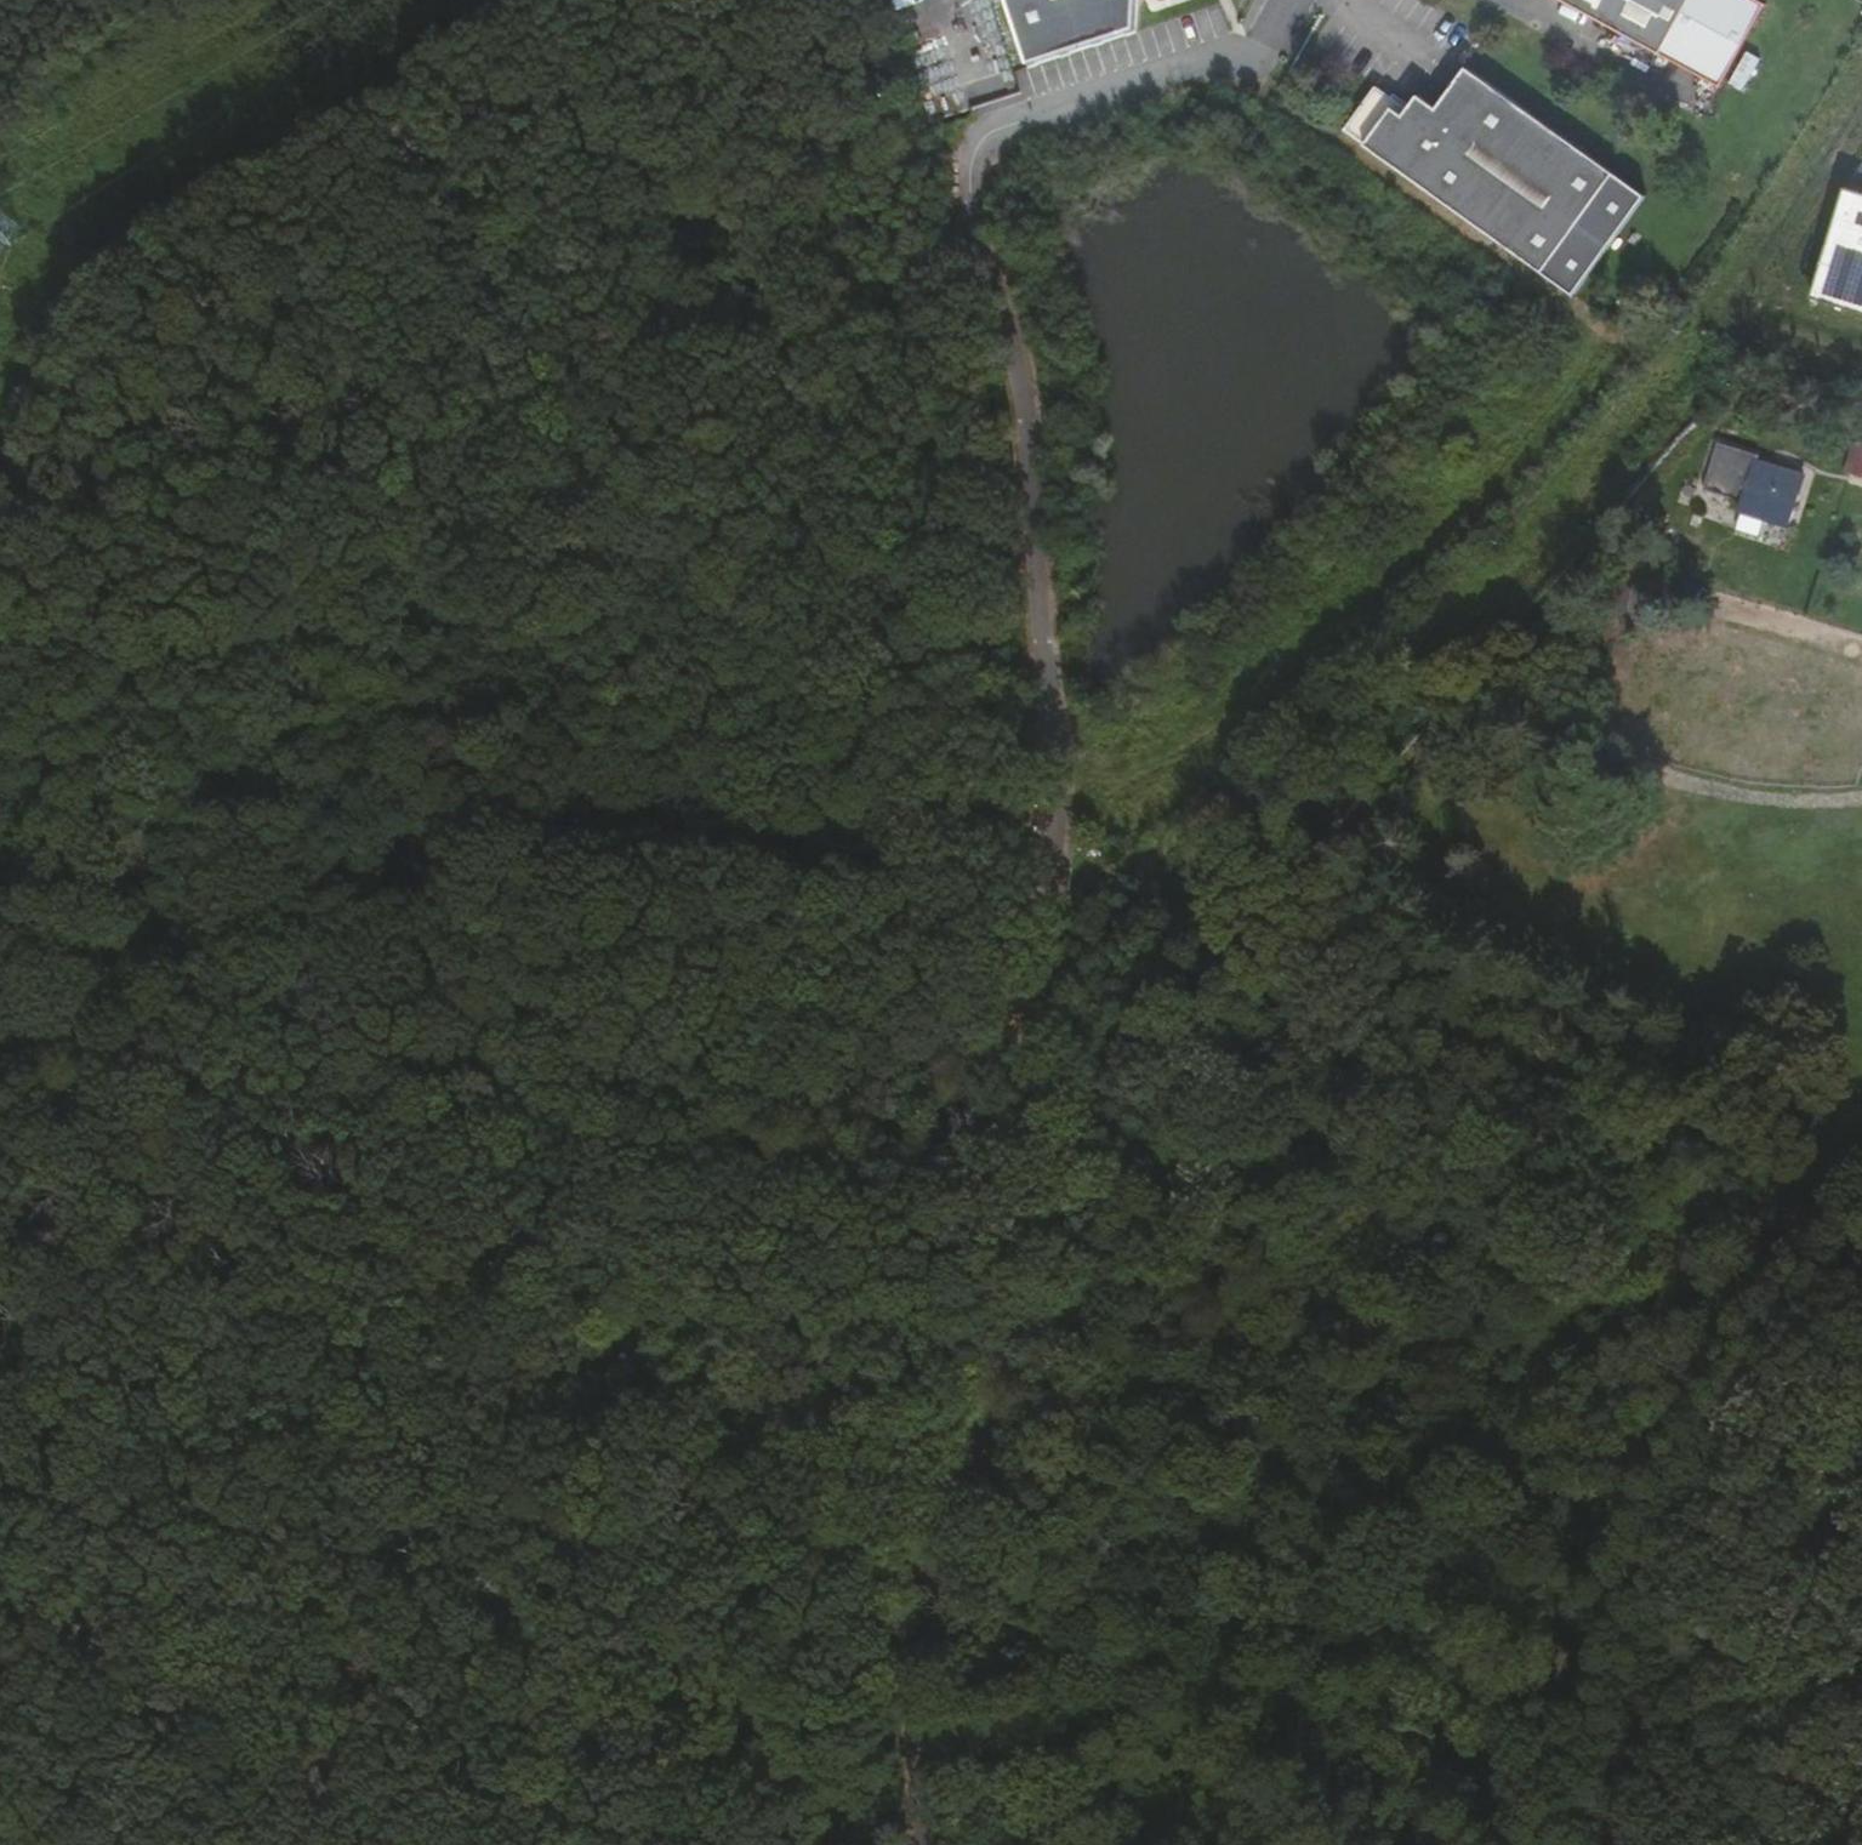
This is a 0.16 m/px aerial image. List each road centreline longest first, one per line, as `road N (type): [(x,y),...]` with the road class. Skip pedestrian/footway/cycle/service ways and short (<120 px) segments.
road 1 (track): [(1060,824),(847,821),(499,837),(381,863),(0,1072)]
road 2 (unclassified): [(1292,0),(1267,48),(964,149)]

